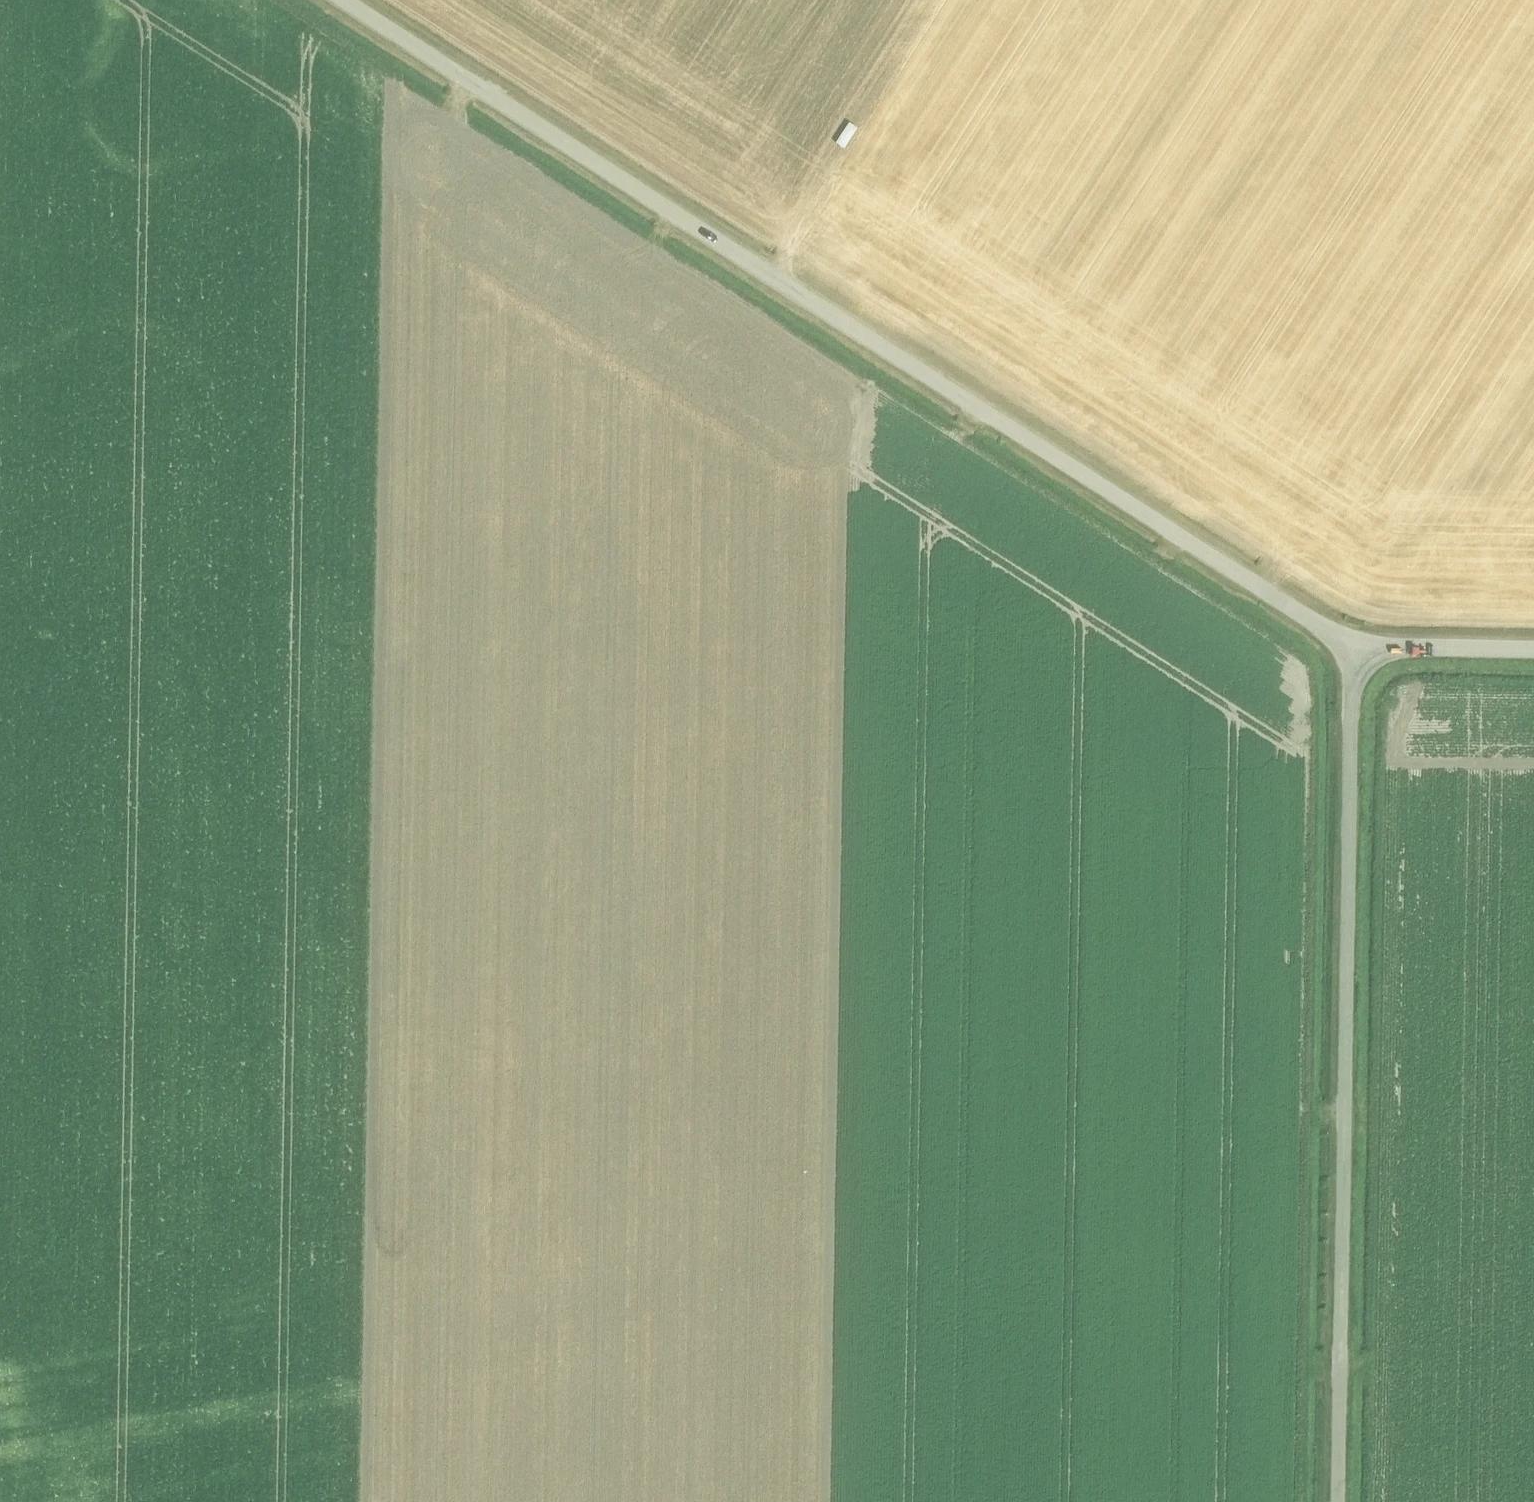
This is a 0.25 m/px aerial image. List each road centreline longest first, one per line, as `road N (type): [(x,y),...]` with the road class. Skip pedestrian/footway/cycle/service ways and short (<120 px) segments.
road 1 (unclassified): [(1353,648),(345,0)]
road 2 (unclassified): [(1338,1501),(1353,648)]
road 3 (unclassified): [(1353,648),(1533,652)]

